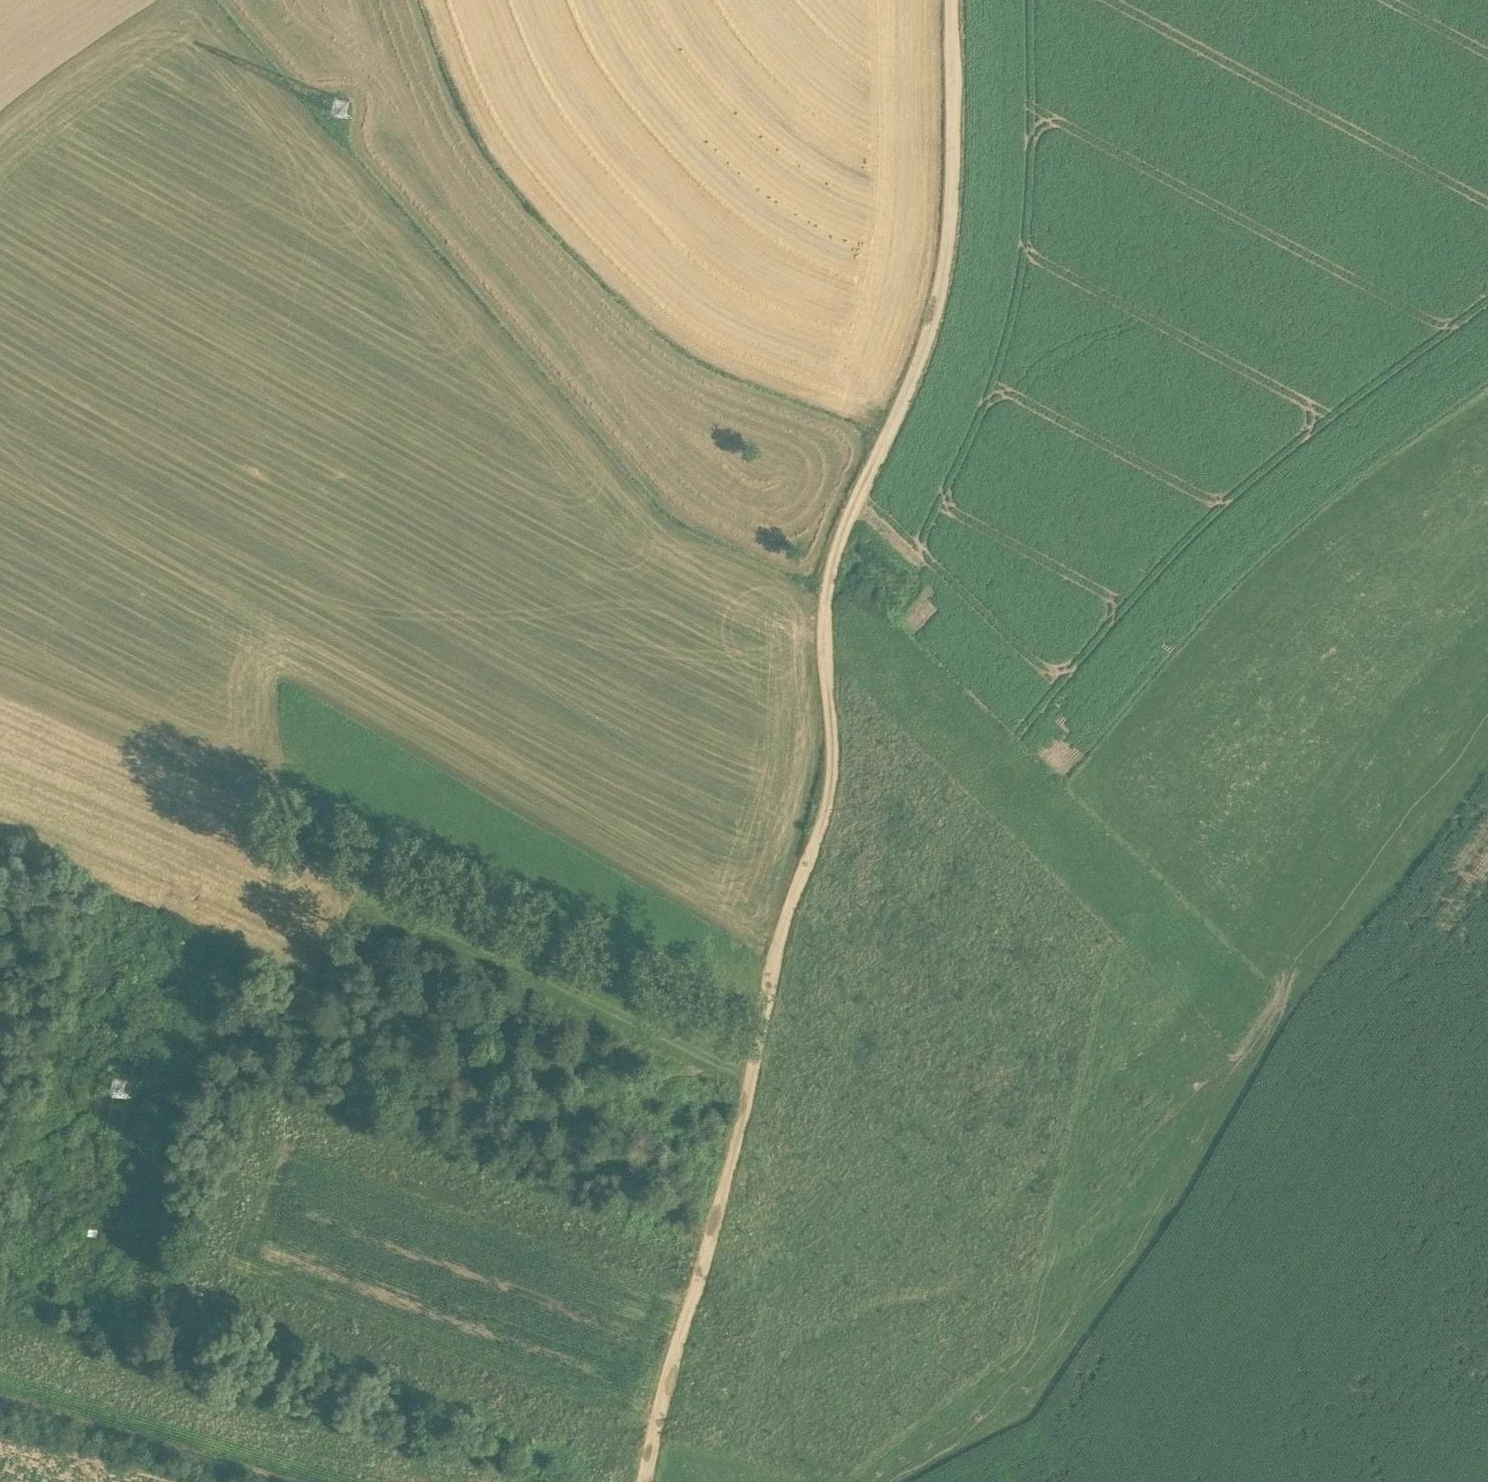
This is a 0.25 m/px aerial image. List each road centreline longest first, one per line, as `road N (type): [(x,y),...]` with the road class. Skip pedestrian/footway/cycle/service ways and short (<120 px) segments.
road 1 (track): [(646,1481),(798,883),(828,813),(835,759),(823,656),(849,505),(934,312),(955,189),(955,0)]

